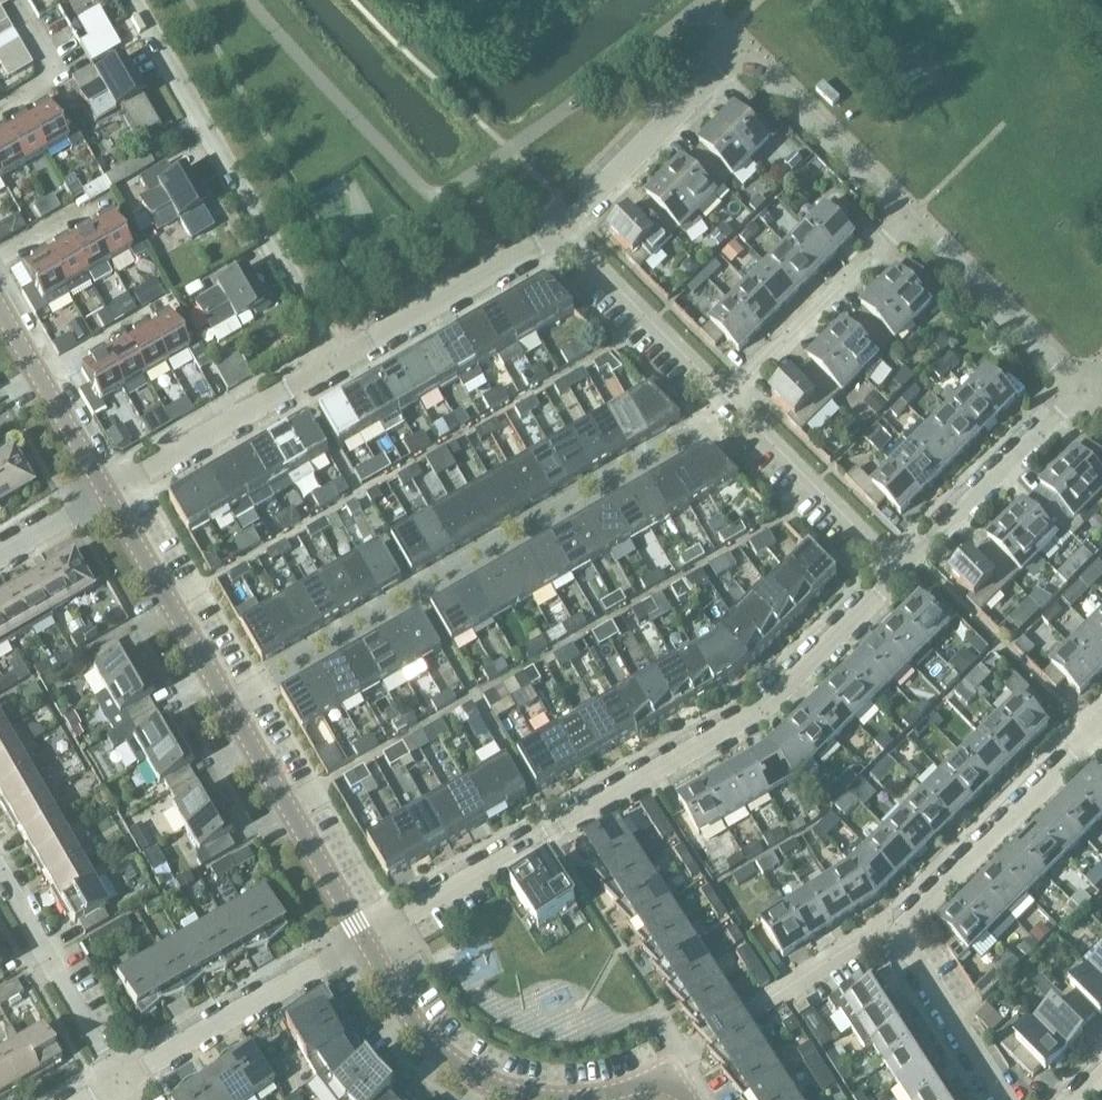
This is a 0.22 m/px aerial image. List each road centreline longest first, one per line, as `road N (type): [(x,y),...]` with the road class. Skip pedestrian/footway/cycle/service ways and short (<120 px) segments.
road 1 (residential): [(366,940),(753,705),(901,567)]
road 2 (tertiary): [(105,493),(366,940)]
road 3 (residential): [(558,233),(717,71),(742,63),(762,70),(910,216)]
road 4 (residential): [(134,0),(338,357)]
road 5 (tertiary): [(366,940),(422,1036),(480,1080),(569,1099),(668,1081)]
road 6 (residential): [(900,933),(1101,731)]
road 7 (residential): [(120,1079),(366,940)]
road 8 (residential): [(900,933),(855,943),(712,1034),(687,1050),(668,1081)]
road 9 (residential): [(105,493),(338,357)]
road 10 (residential): [(901,567),(1085,384)]
road 11 (residential): [(727,396),(910,216)]
road 12 (residential): [(338,357),(558,233)]
road 13 (residential): [(901,567),(727,396)]
road 14 (residential): [(910,216),(1085,384)]
road 15 (residential): [(120,1079),(0,874)]
road 16 (residential): [(727,396),(558,233)]
road 17 (tertiary): [(0,311),(105,493)]
road 18 (residential): [(1009,1099),(900,933)]
road 19 (residential): [(0,554),(105,493)]

